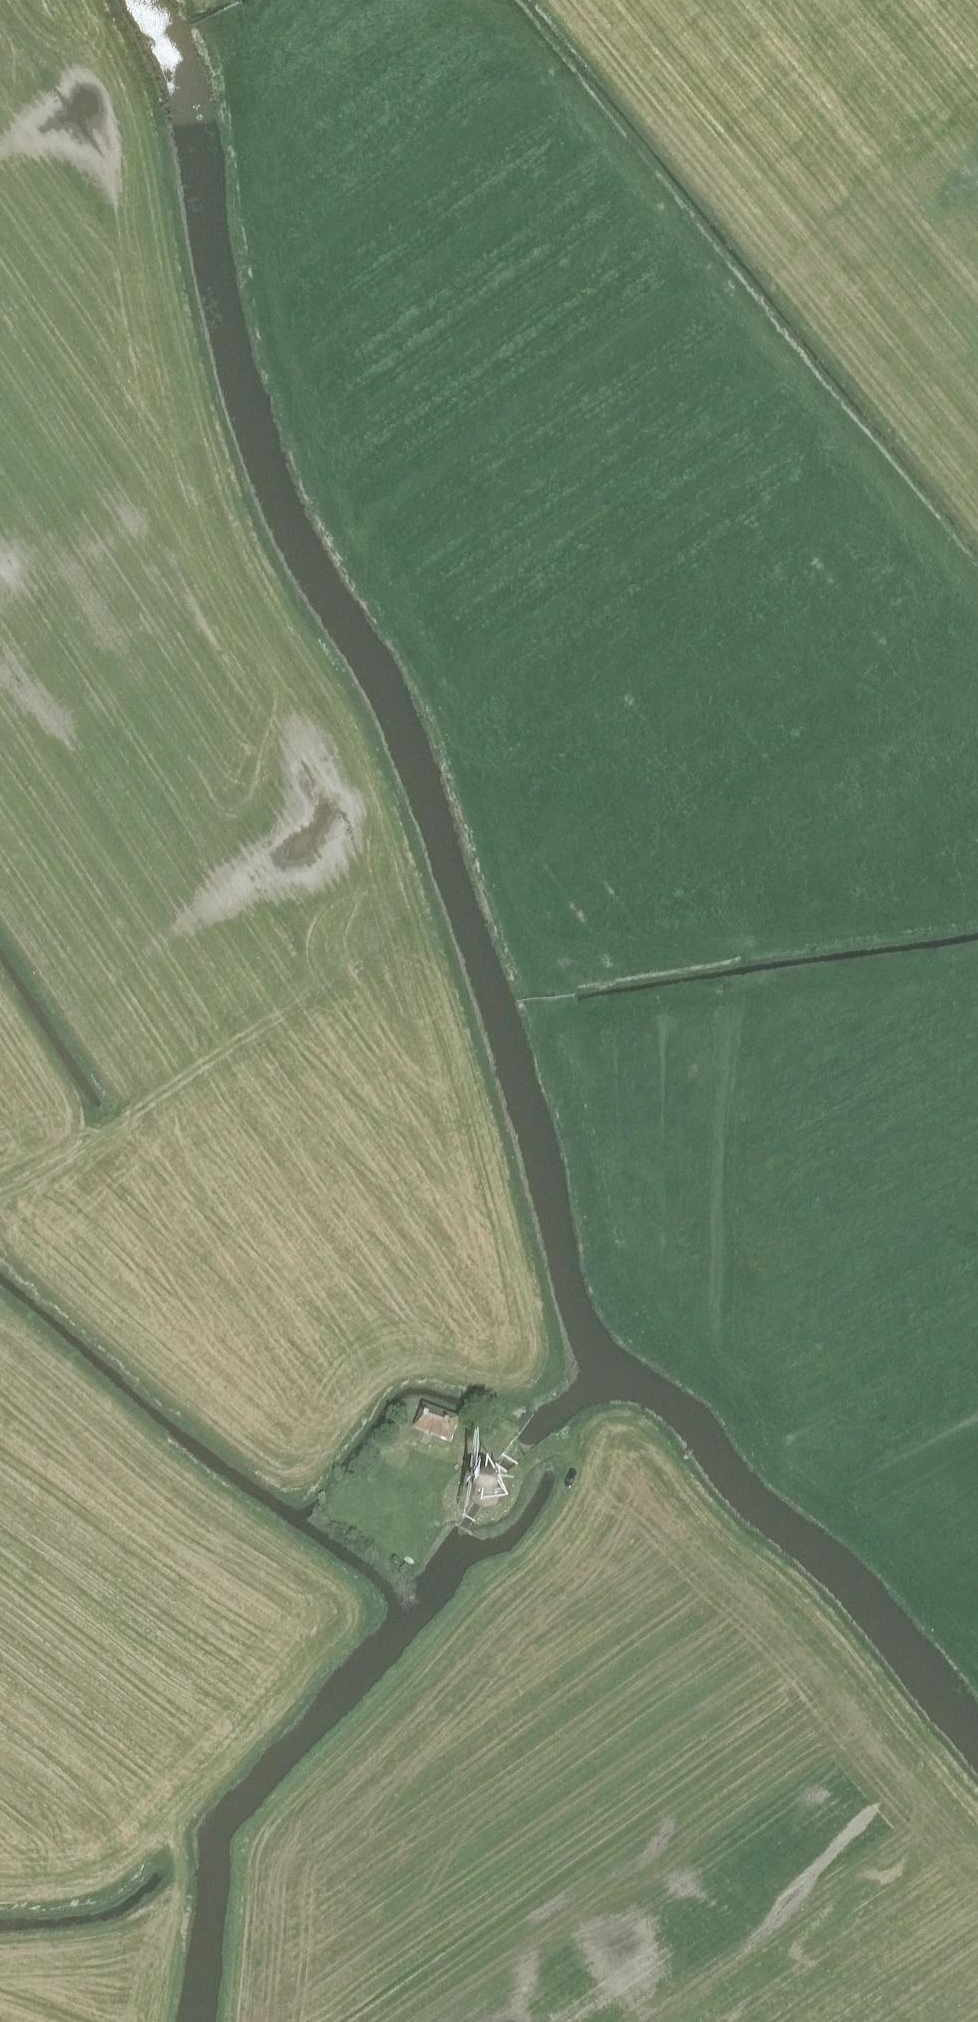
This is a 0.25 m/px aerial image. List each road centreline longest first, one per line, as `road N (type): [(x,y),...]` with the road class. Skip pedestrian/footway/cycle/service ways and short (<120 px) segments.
road 1 (track): [(0,1204),(443,973),(549,1339),(544,1377),(523,1395)]

